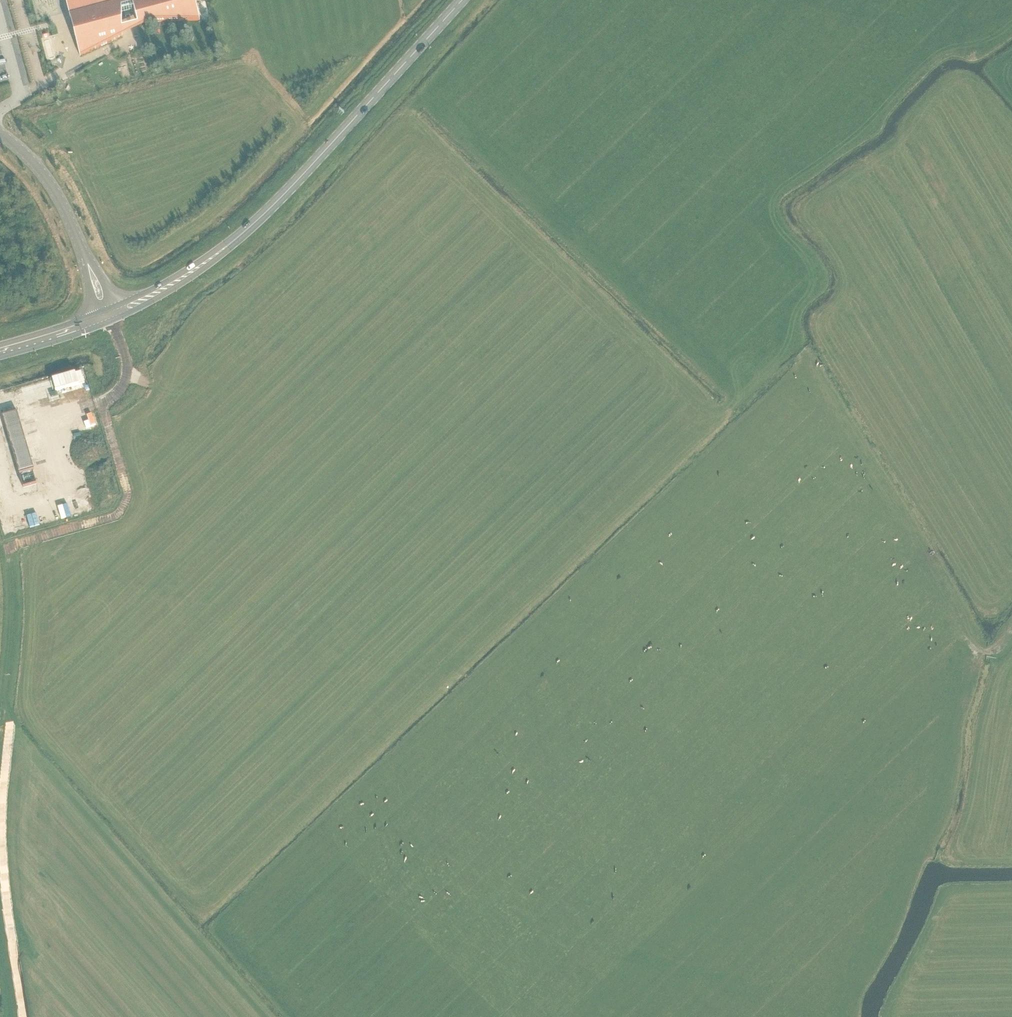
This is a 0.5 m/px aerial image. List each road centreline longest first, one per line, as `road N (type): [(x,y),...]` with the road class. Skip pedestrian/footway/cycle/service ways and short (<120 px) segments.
road 1 (secondary): [(237,238),(461,0)]
road 2 (tertiary): [(87,260),(46,177),(0,132)]
road 3 (secondary): [(120,316),(208,265),(237,238)]
road 4 (secondary): [(237,238),(116,306)]

